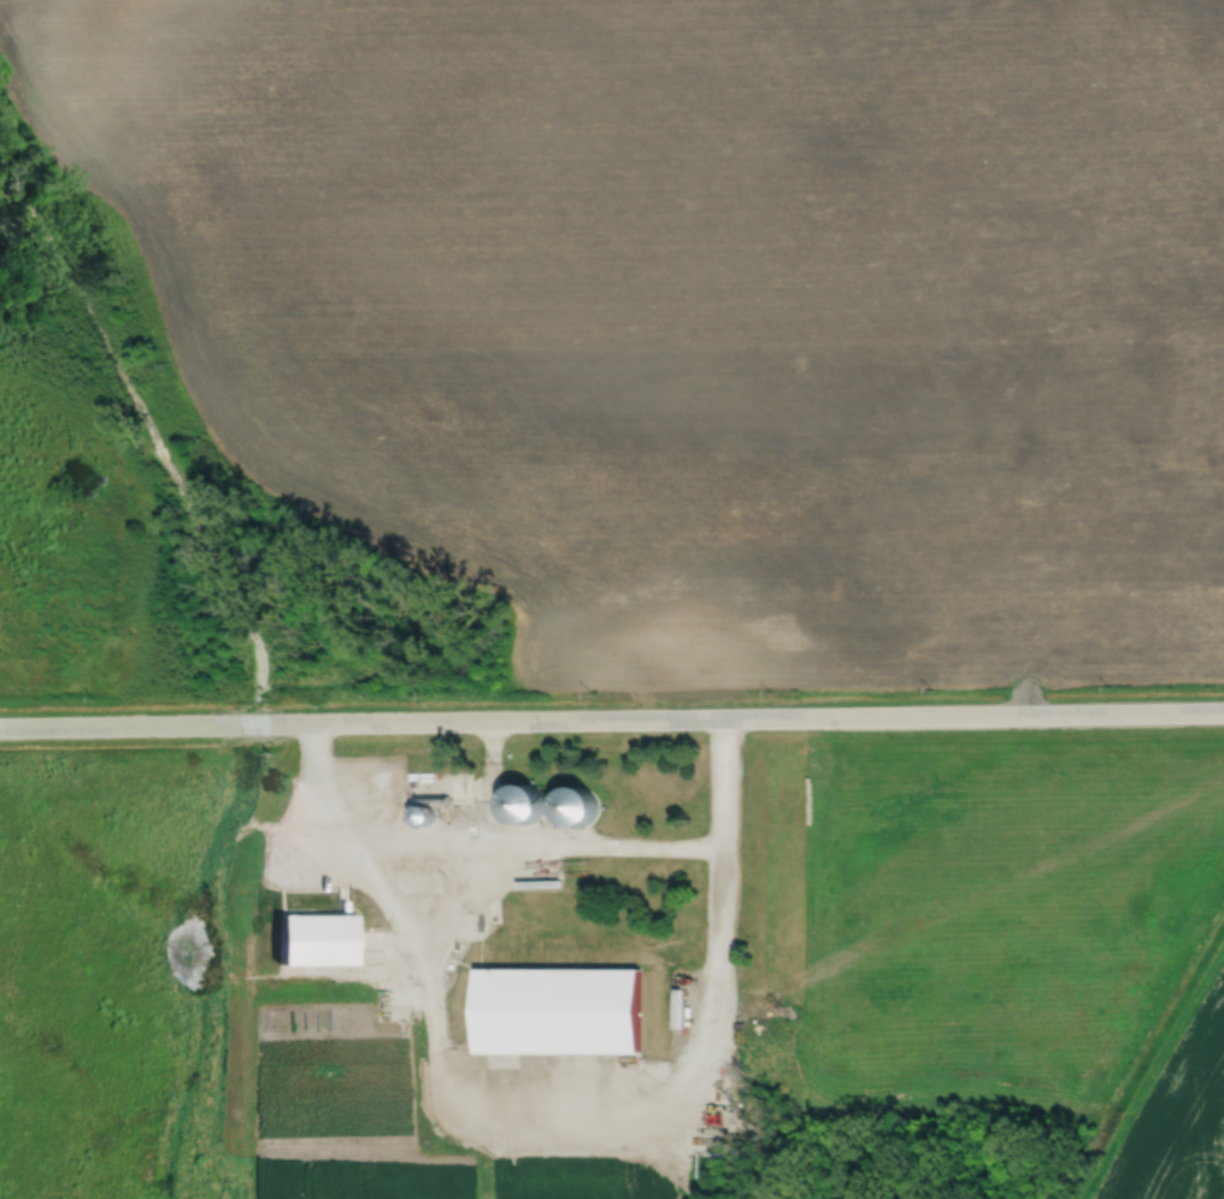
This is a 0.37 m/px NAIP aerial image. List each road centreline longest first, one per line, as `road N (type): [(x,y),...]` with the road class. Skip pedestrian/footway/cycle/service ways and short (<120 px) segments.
road 1 (tertiary): [(0,727),(1223,713)]

